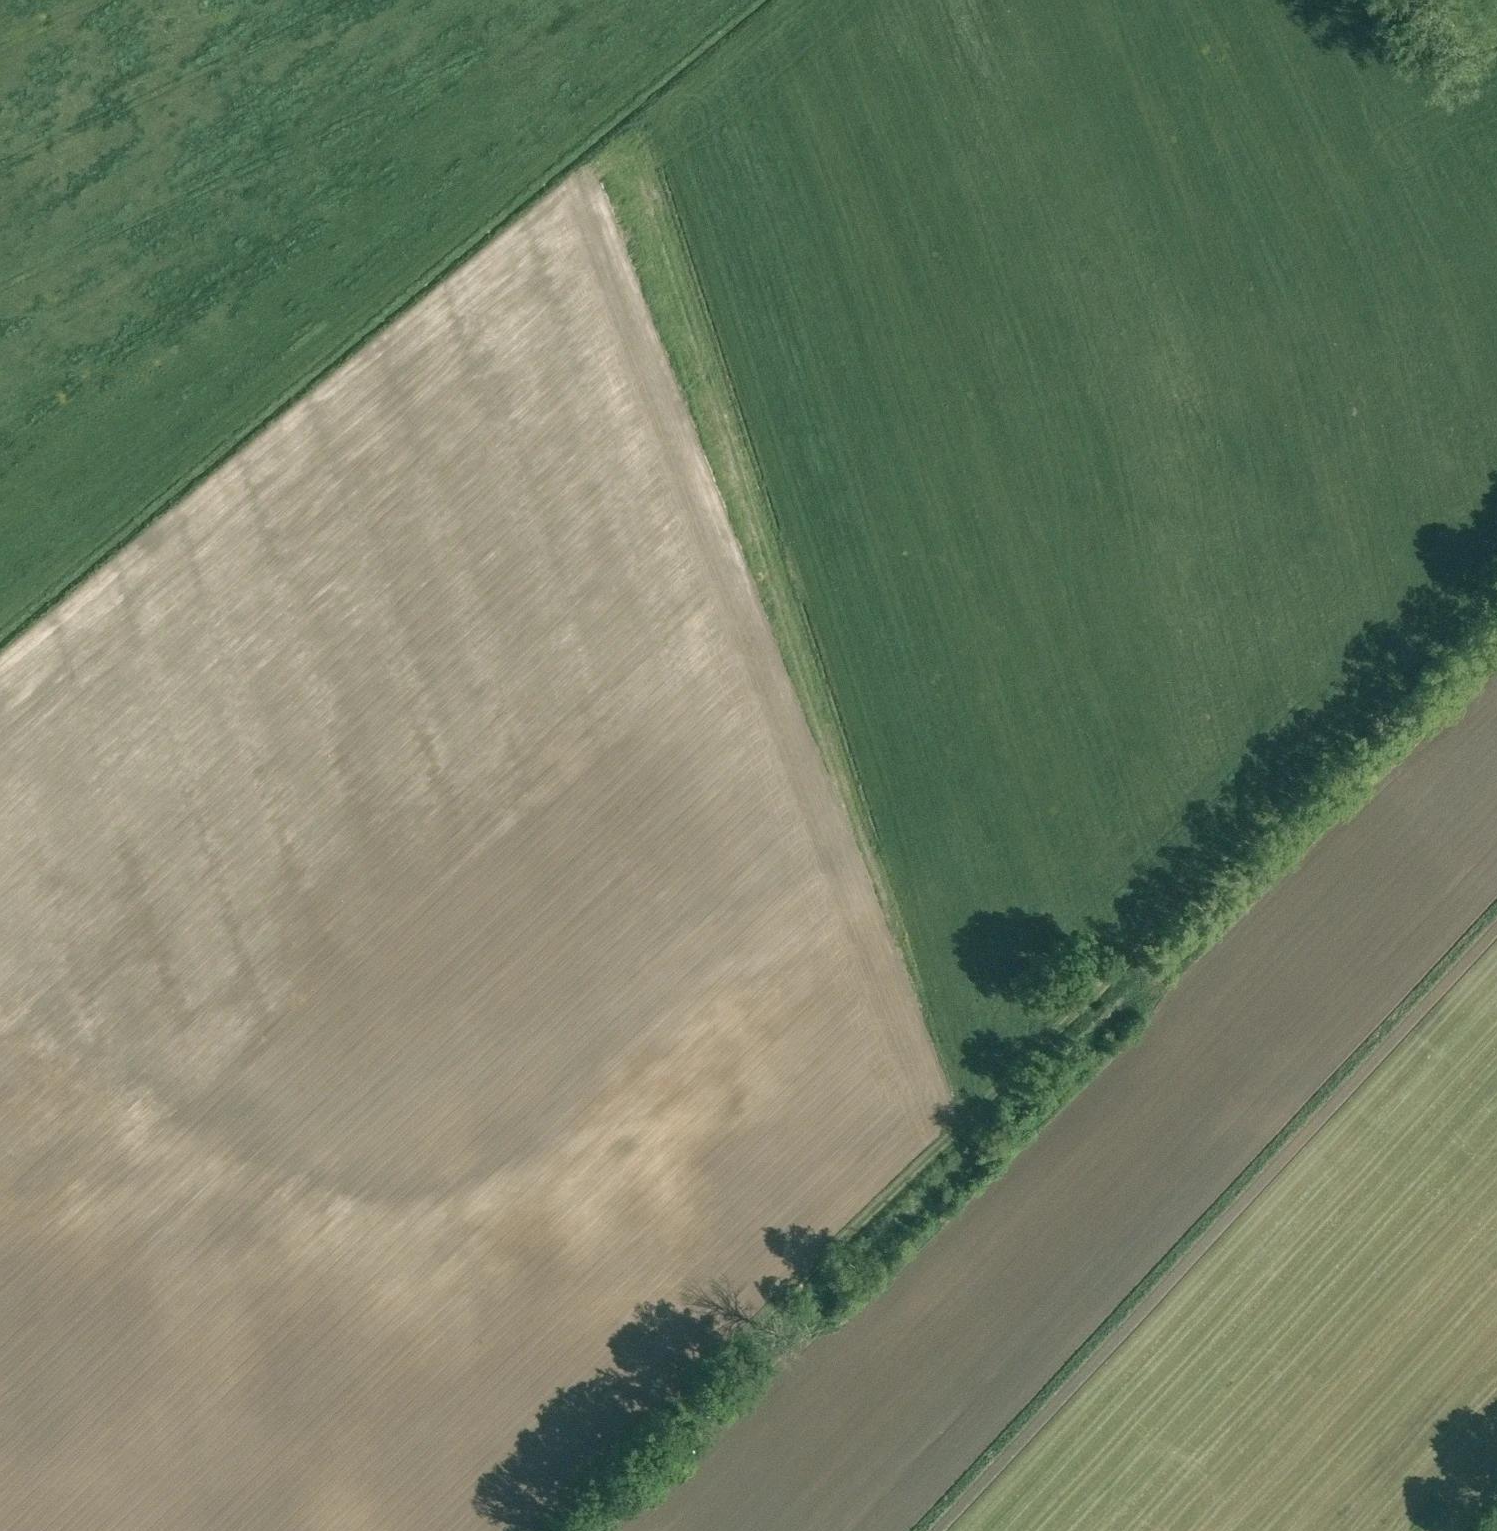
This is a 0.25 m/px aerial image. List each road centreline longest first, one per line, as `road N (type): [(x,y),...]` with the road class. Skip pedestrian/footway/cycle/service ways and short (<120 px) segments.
road 1 (track): [(550,1530),(1496,612)]

